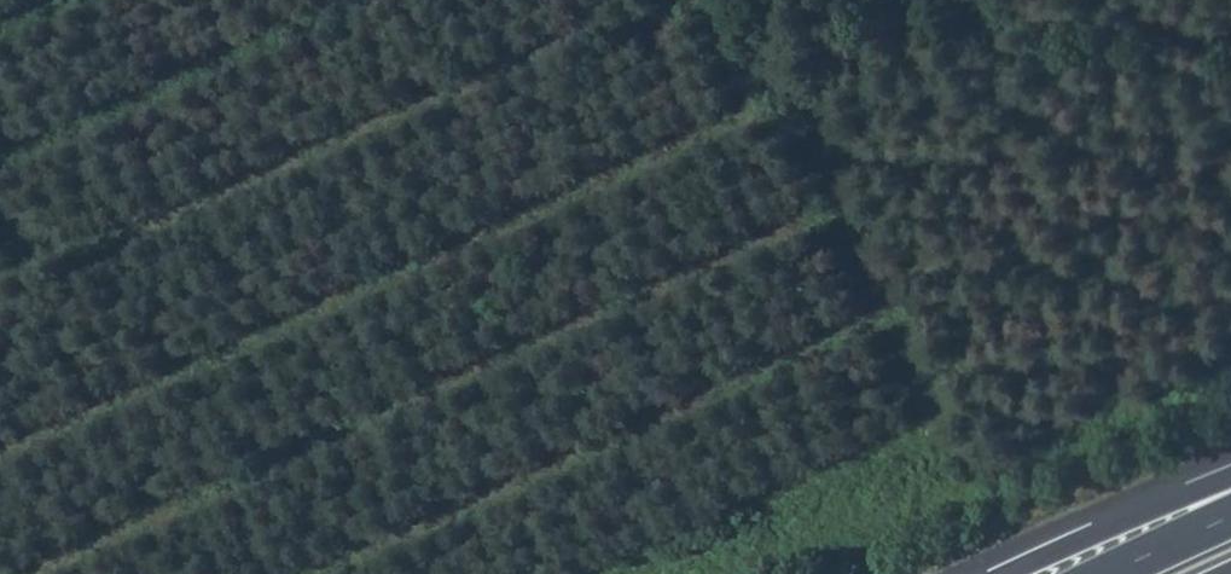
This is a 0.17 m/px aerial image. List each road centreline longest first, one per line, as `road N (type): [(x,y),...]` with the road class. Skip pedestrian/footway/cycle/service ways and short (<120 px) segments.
road 1 (trunk): [(1230,480),(1010,573)]

